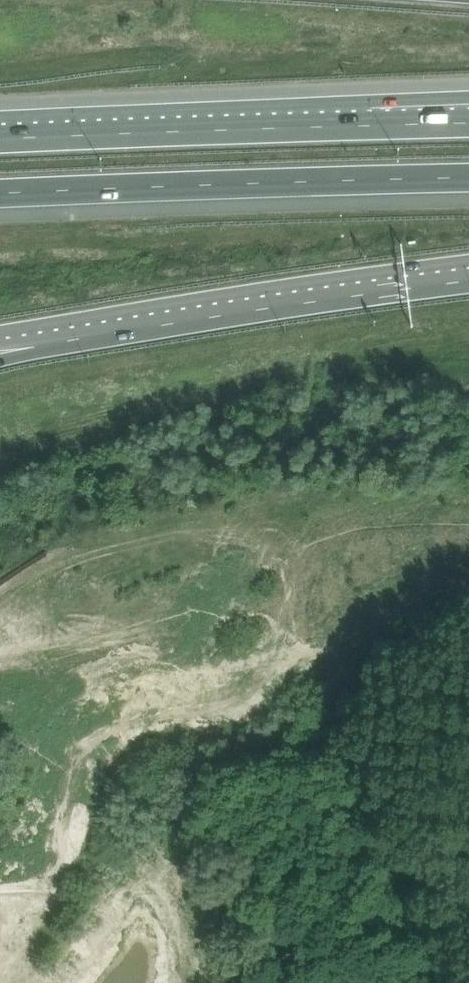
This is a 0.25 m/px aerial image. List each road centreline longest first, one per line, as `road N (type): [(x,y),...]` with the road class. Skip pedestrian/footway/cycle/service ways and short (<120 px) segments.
road 1 (motorway): [(468,115),(0,132)]
road 2 (motorway): [(0,191),(468,176)]
road 3 (track): [(0,927),(105,731),(173,699),(240,693),(309,651)]
road 4 (trunk): [(55,327),(468,266)]

